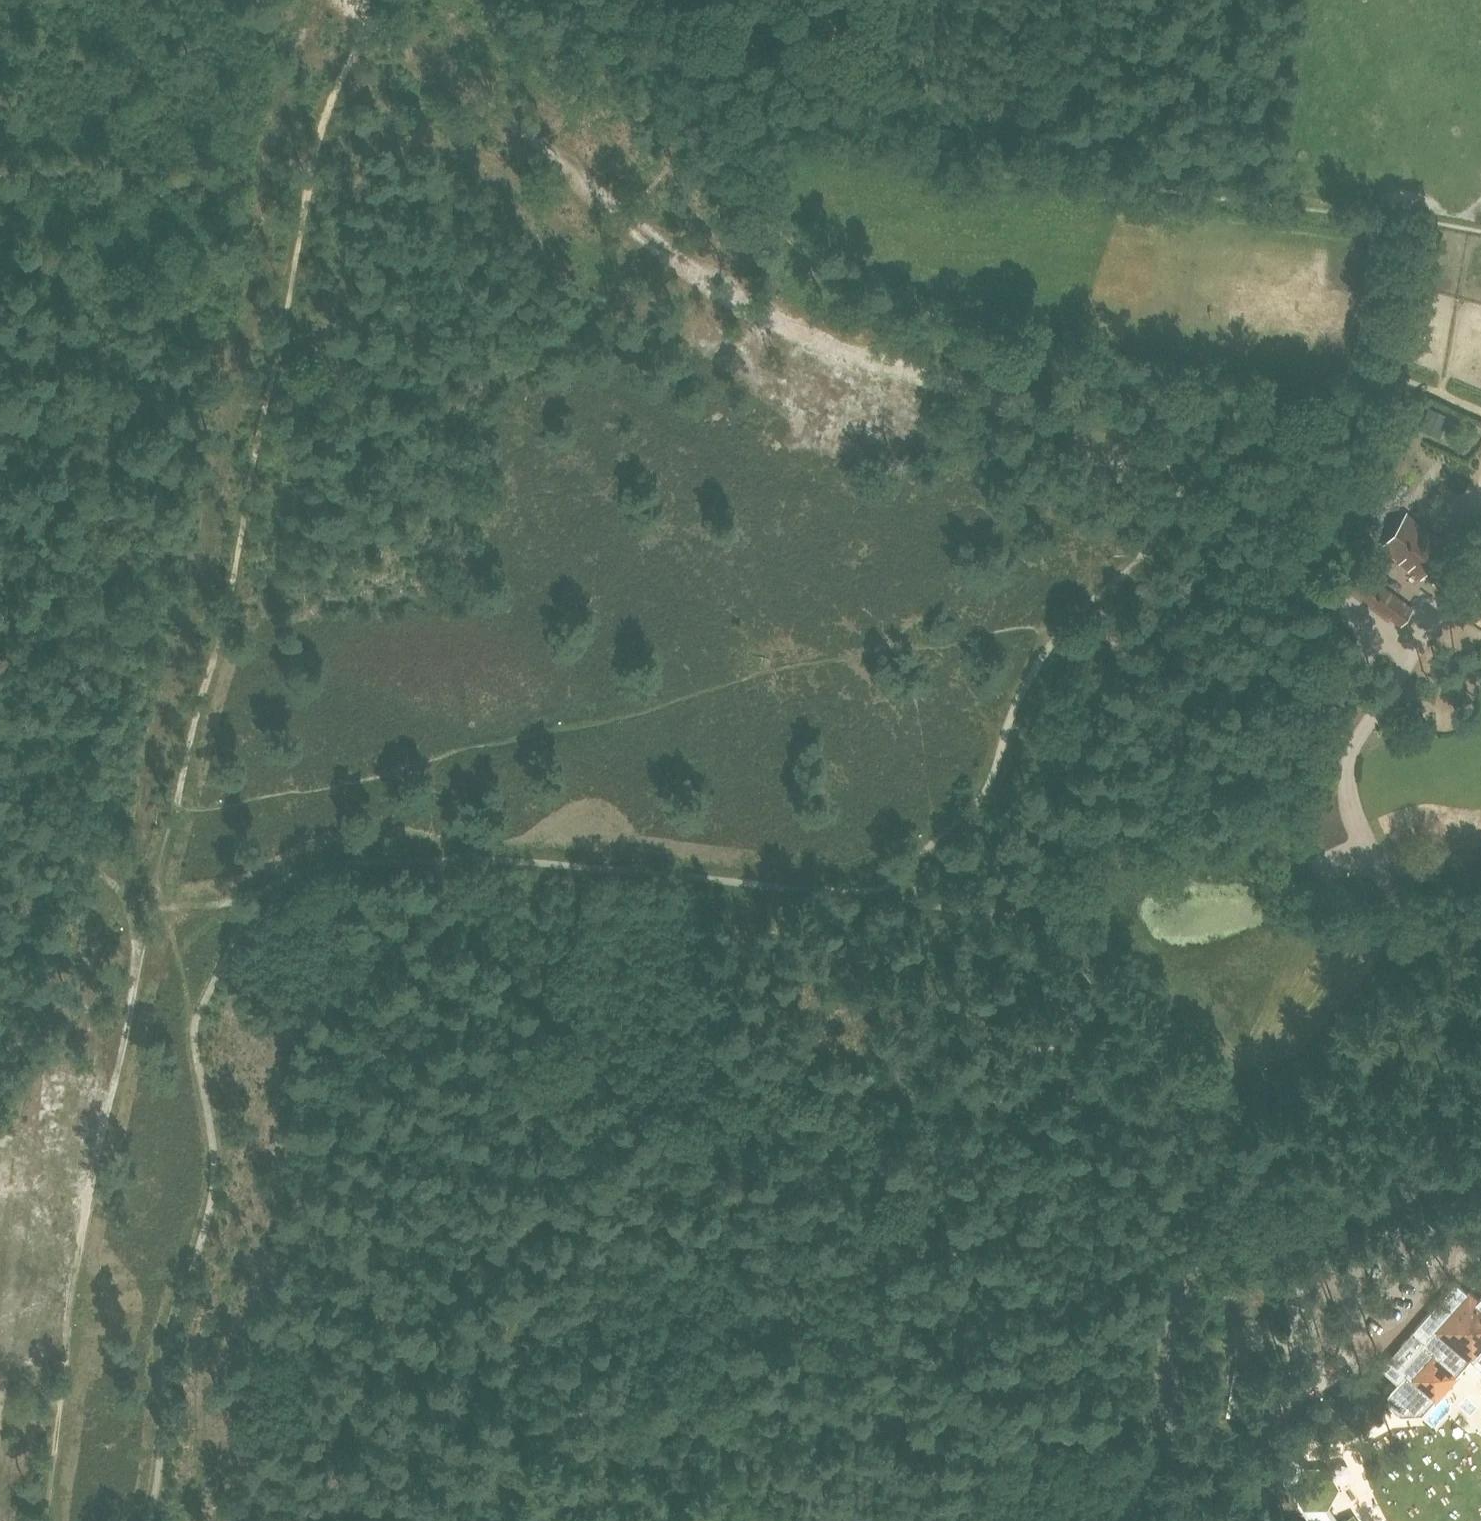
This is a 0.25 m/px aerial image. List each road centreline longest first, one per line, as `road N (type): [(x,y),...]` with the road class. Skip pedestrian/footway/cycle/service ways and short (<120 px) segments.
road 1 (unclassified): [(1126,1520),(1155,1473),(1178,1283),(1202,1243),(1480,1167)]

